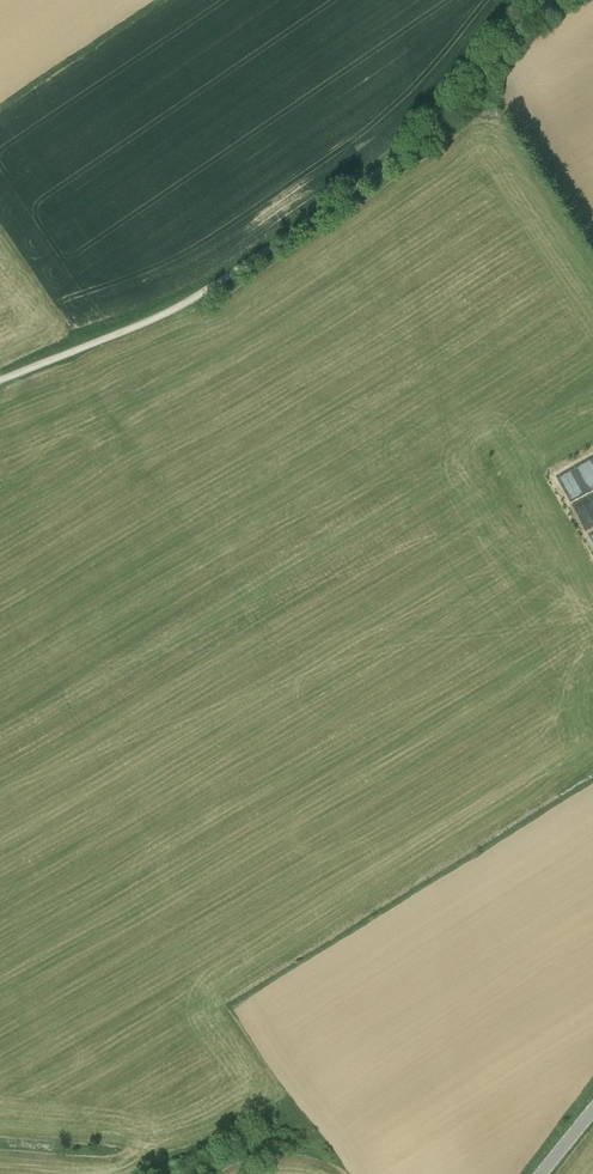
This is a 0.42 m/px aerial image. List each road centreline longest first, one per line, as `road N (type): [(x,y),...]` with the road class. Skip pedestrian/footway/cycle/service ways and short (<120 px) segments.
road 1 (unclassified): [(550,0),(447,114),(316,217),(168,312),(0,379)]
road 2 (track): [(224,1003),(592,774)]

